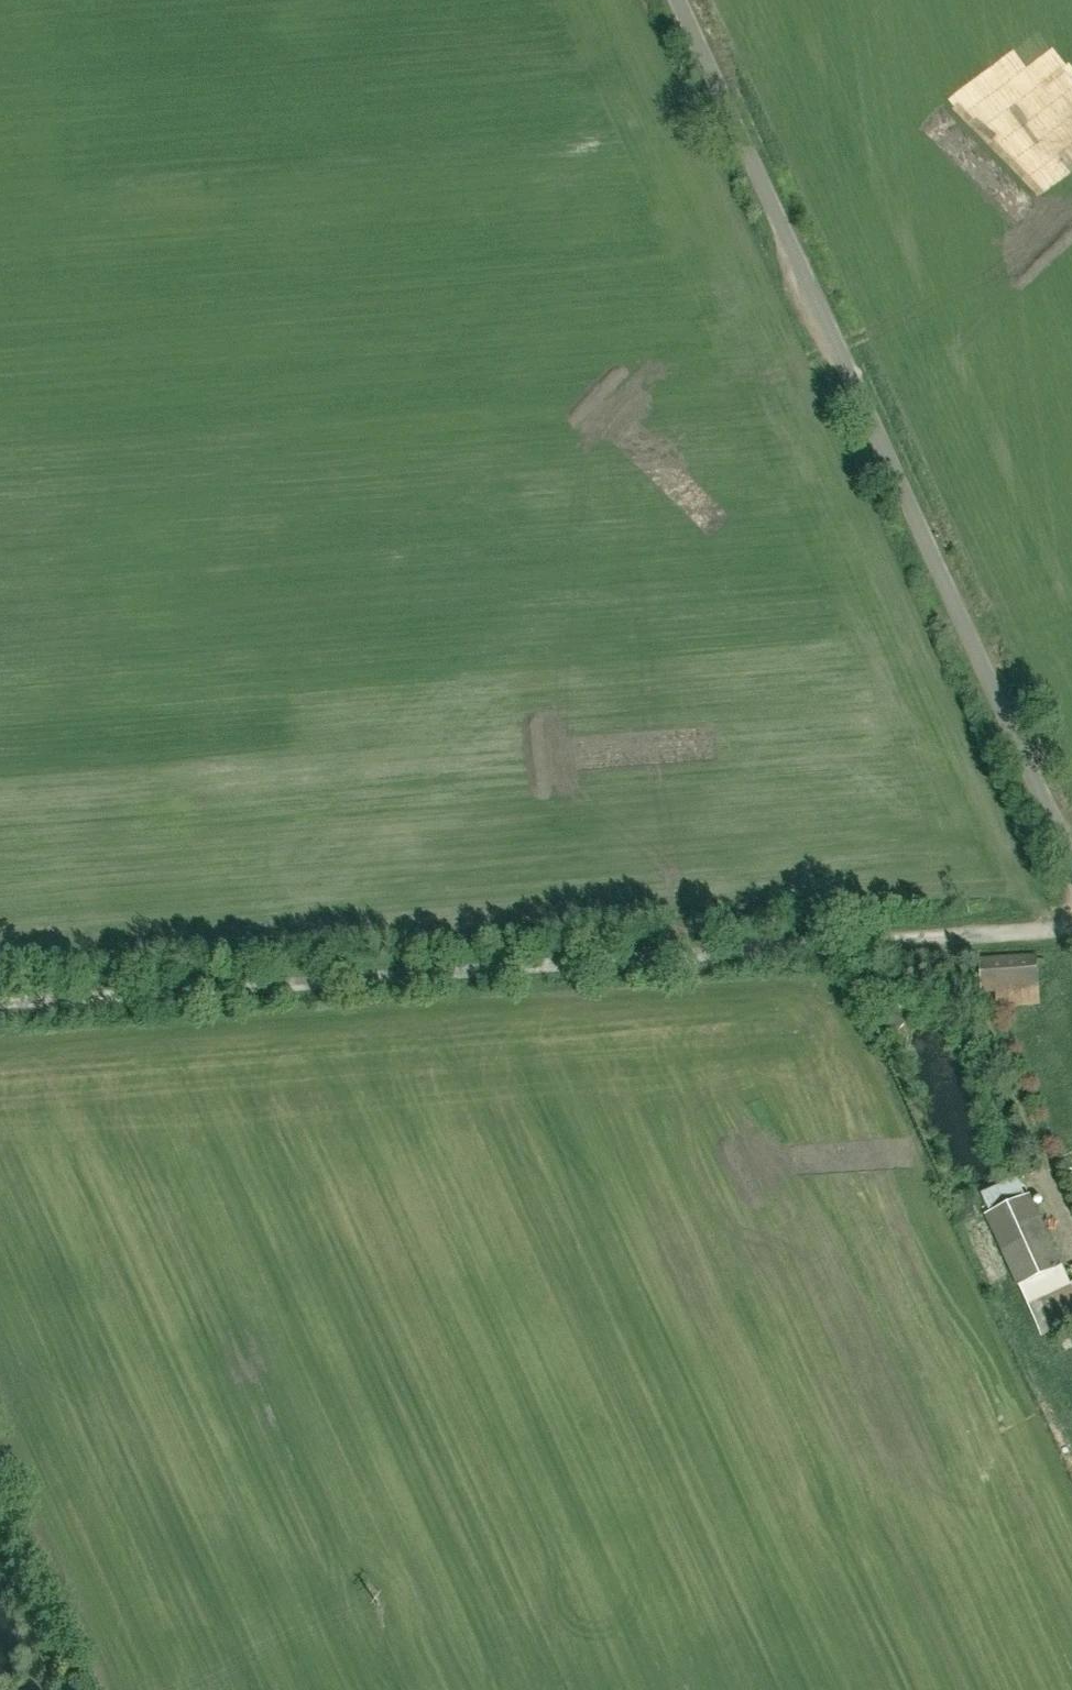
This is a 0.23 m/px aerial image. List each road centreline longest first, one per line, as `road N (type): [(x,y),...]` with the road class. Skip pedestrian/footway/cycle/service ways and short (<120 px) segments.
road 1 (track): [(0,1002),(954,938),(1071,923)]
road 2 (unclassified): [(678,0),(1071,865)]

